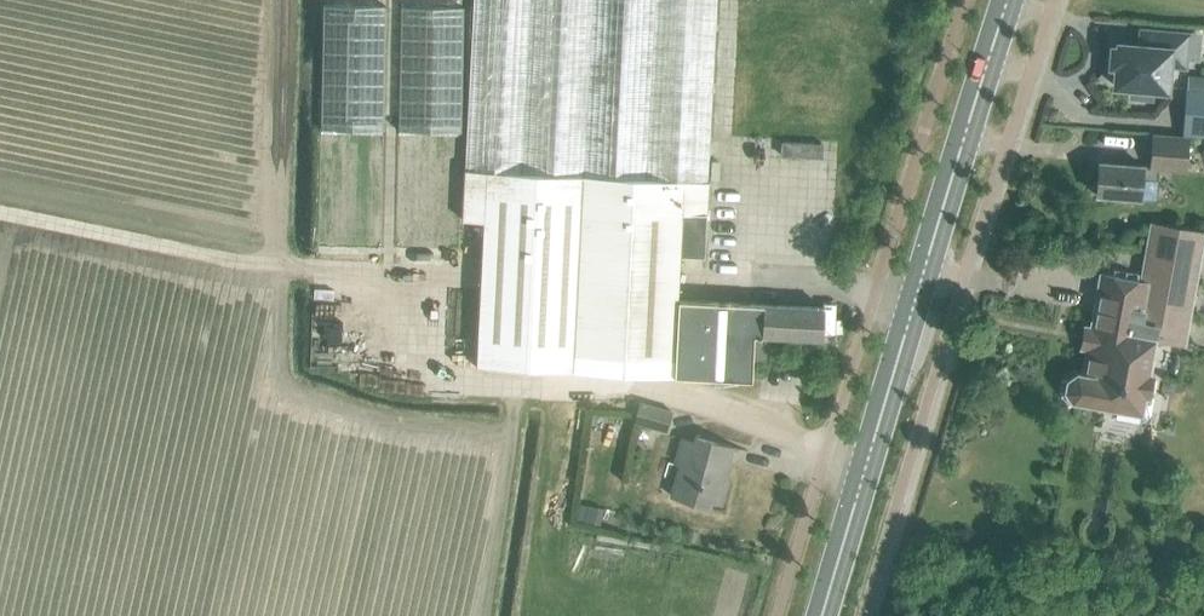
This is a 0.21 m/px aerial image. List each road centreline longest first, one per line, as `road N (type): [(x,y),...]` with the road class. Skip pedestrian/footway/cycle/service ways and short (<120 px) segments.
road 1 (track): [(0,213),(284,269),(388,275),(432,387),(636,391),(872,451)]
road 2 (primary): [(824,615),(1009,0)]

